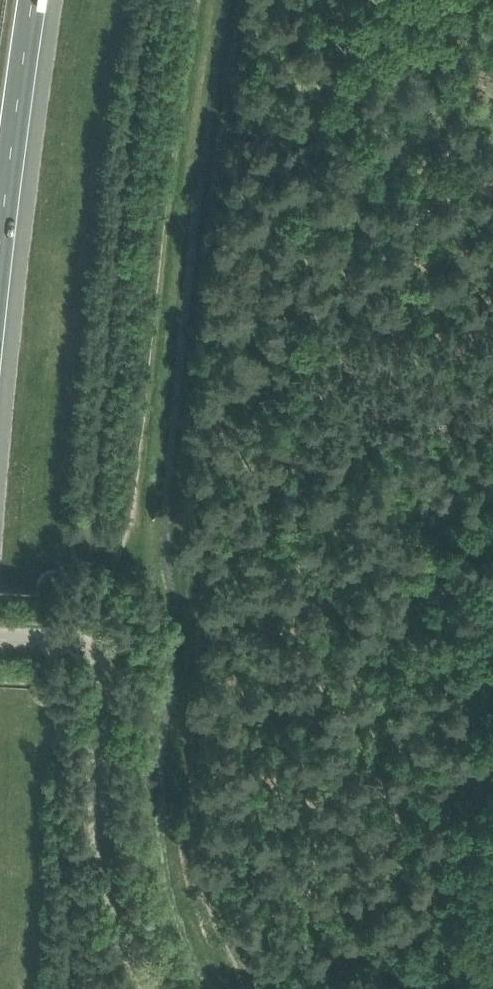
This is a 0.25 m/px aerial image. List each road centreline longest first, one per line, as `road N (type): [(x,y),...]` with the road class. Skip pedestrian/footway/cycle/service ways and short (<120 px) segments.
road 1 (motorway): [(0,273),(34,0)]

